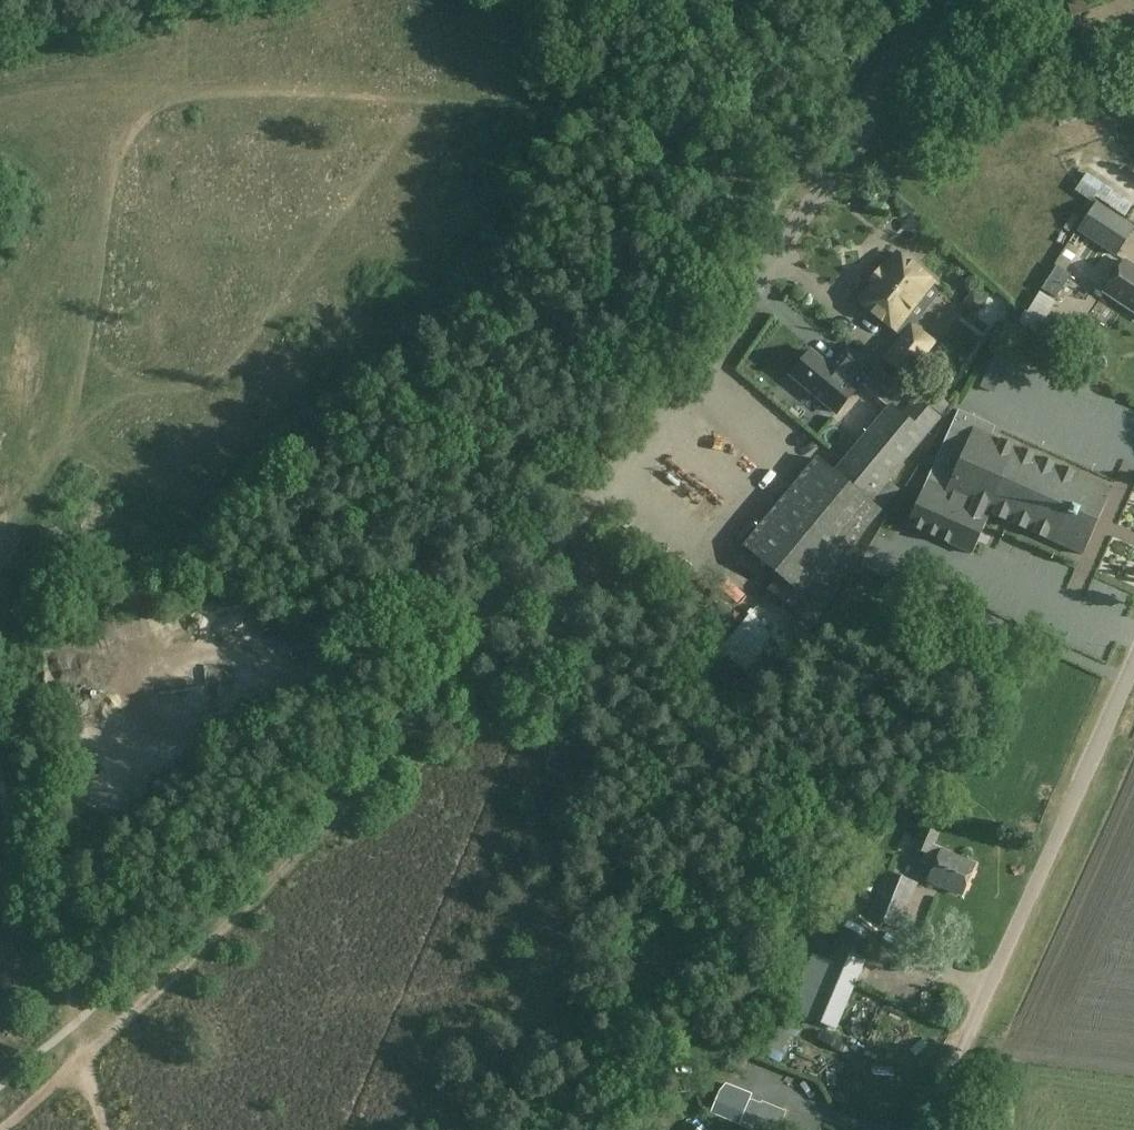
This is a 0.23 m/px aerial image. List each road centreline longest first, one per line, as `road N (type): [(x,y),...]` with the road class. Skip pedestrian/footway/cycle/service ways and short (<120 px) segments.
road 1 (track): [(427,93),(398,140),(334,209),(266,328),(216,373),(164,391),(122,386),(92,355),(110,188),(129,131),(188,98)]
road 2 (unclassified): [(500,617),(791,231),(951,0)]
road 3 (track): [(188,98),(427,93),(558,105),(648,140),(791,231)]
road 4 (track): [(82,1060),(347,800),(500,617)]
road 5 (residential): [(928,1129),(1133,662)]
road 6 (track): [(0,784),(82,1060)]

